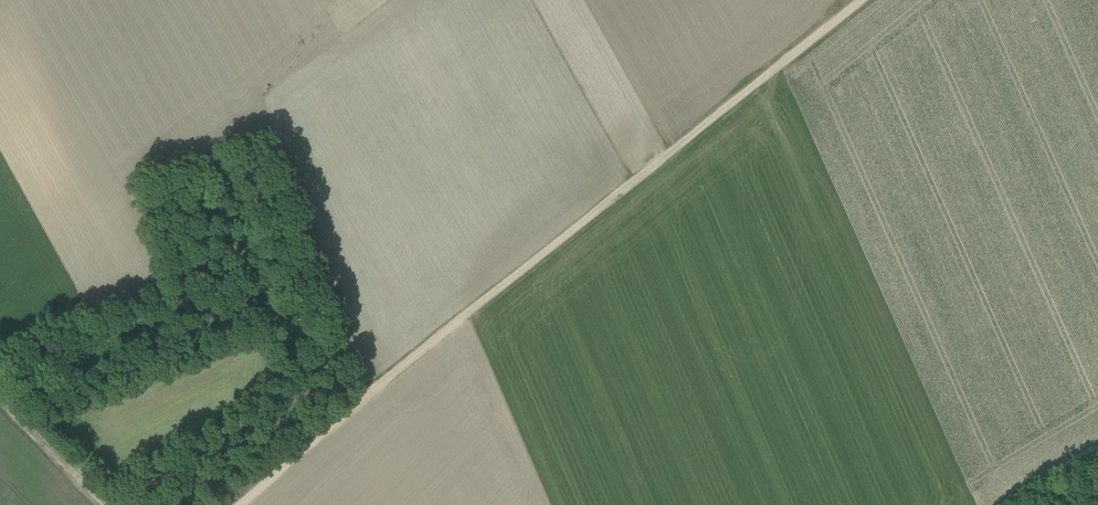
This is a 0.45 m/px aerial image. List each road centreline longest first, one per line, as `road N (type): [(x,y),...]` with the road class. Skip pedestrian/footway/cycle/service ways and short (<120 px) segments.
road 1 (track): [(858,0),(236,504)]
road 2 (track): [(107,504),(0,400)]

